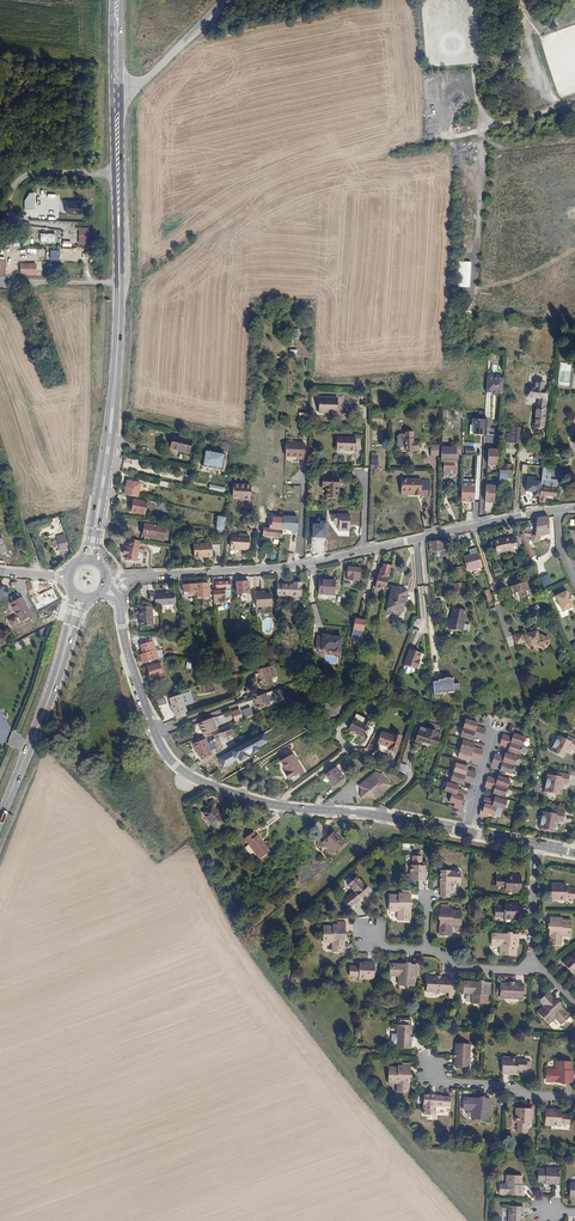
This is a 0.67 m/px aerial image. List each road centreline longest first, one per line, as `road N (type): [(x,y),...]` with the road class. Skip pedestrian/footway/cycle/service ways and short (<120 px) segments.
road 1 (tertiary): [(119,601),(156,734),(189,775),(278,806),(466,831)]
road 2 (residential): [(574,509),(297,566),(137,576)]
road 3 (primary): [(116,367),(89,539),(76,563)]
road 4 (primary): [(101,566),(96,548),(116,367)]
road 5 (primary): [(118,171),(116,367)]
road 6 (track): [(482,129),(471,295)]
road 7 (residential): [(0,243),(14,186),(27,176),(118,171)]
road 8 (residential): [(574,1097),(441,1082),(429,1066)]
road 9 (track): [(430,142),(574,103)]
road 10 (tertiary): [(224,0),(142,84),(117,84)]
road 11 (primary): [(48,701),(0,818)]

